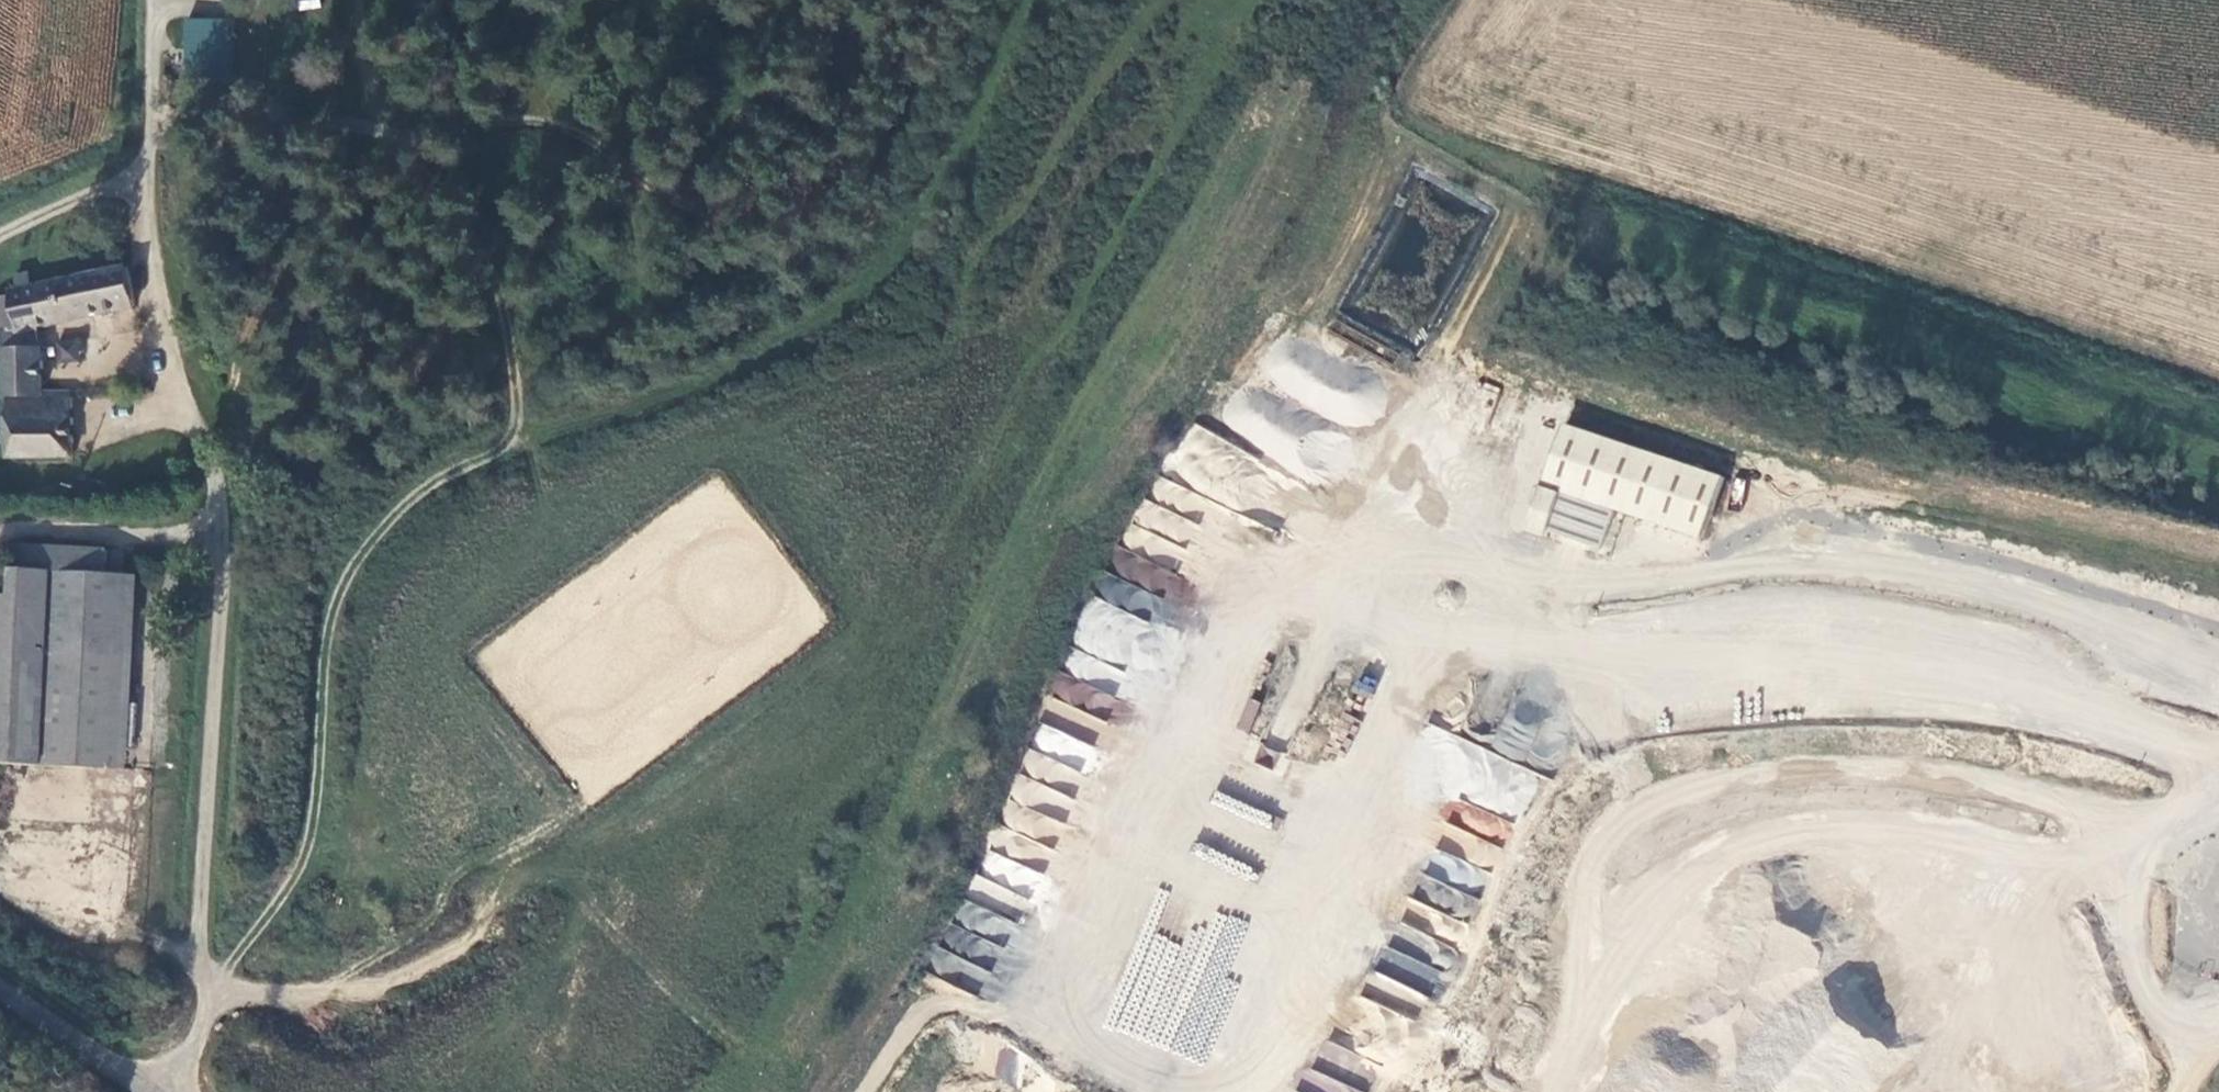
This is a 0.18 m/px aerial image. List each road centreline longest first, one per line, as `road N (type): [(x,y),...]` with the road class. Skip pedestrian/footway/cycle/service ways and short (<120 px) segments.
road 1 (track): [(152,0),(143,199),(149,289),(177,399)]
road 2 (unclassified): [(0,532),(170,534),(208,522),(221,489),(177,399)]
road 3 (unclassified): [(0,997),(138,1091)]

